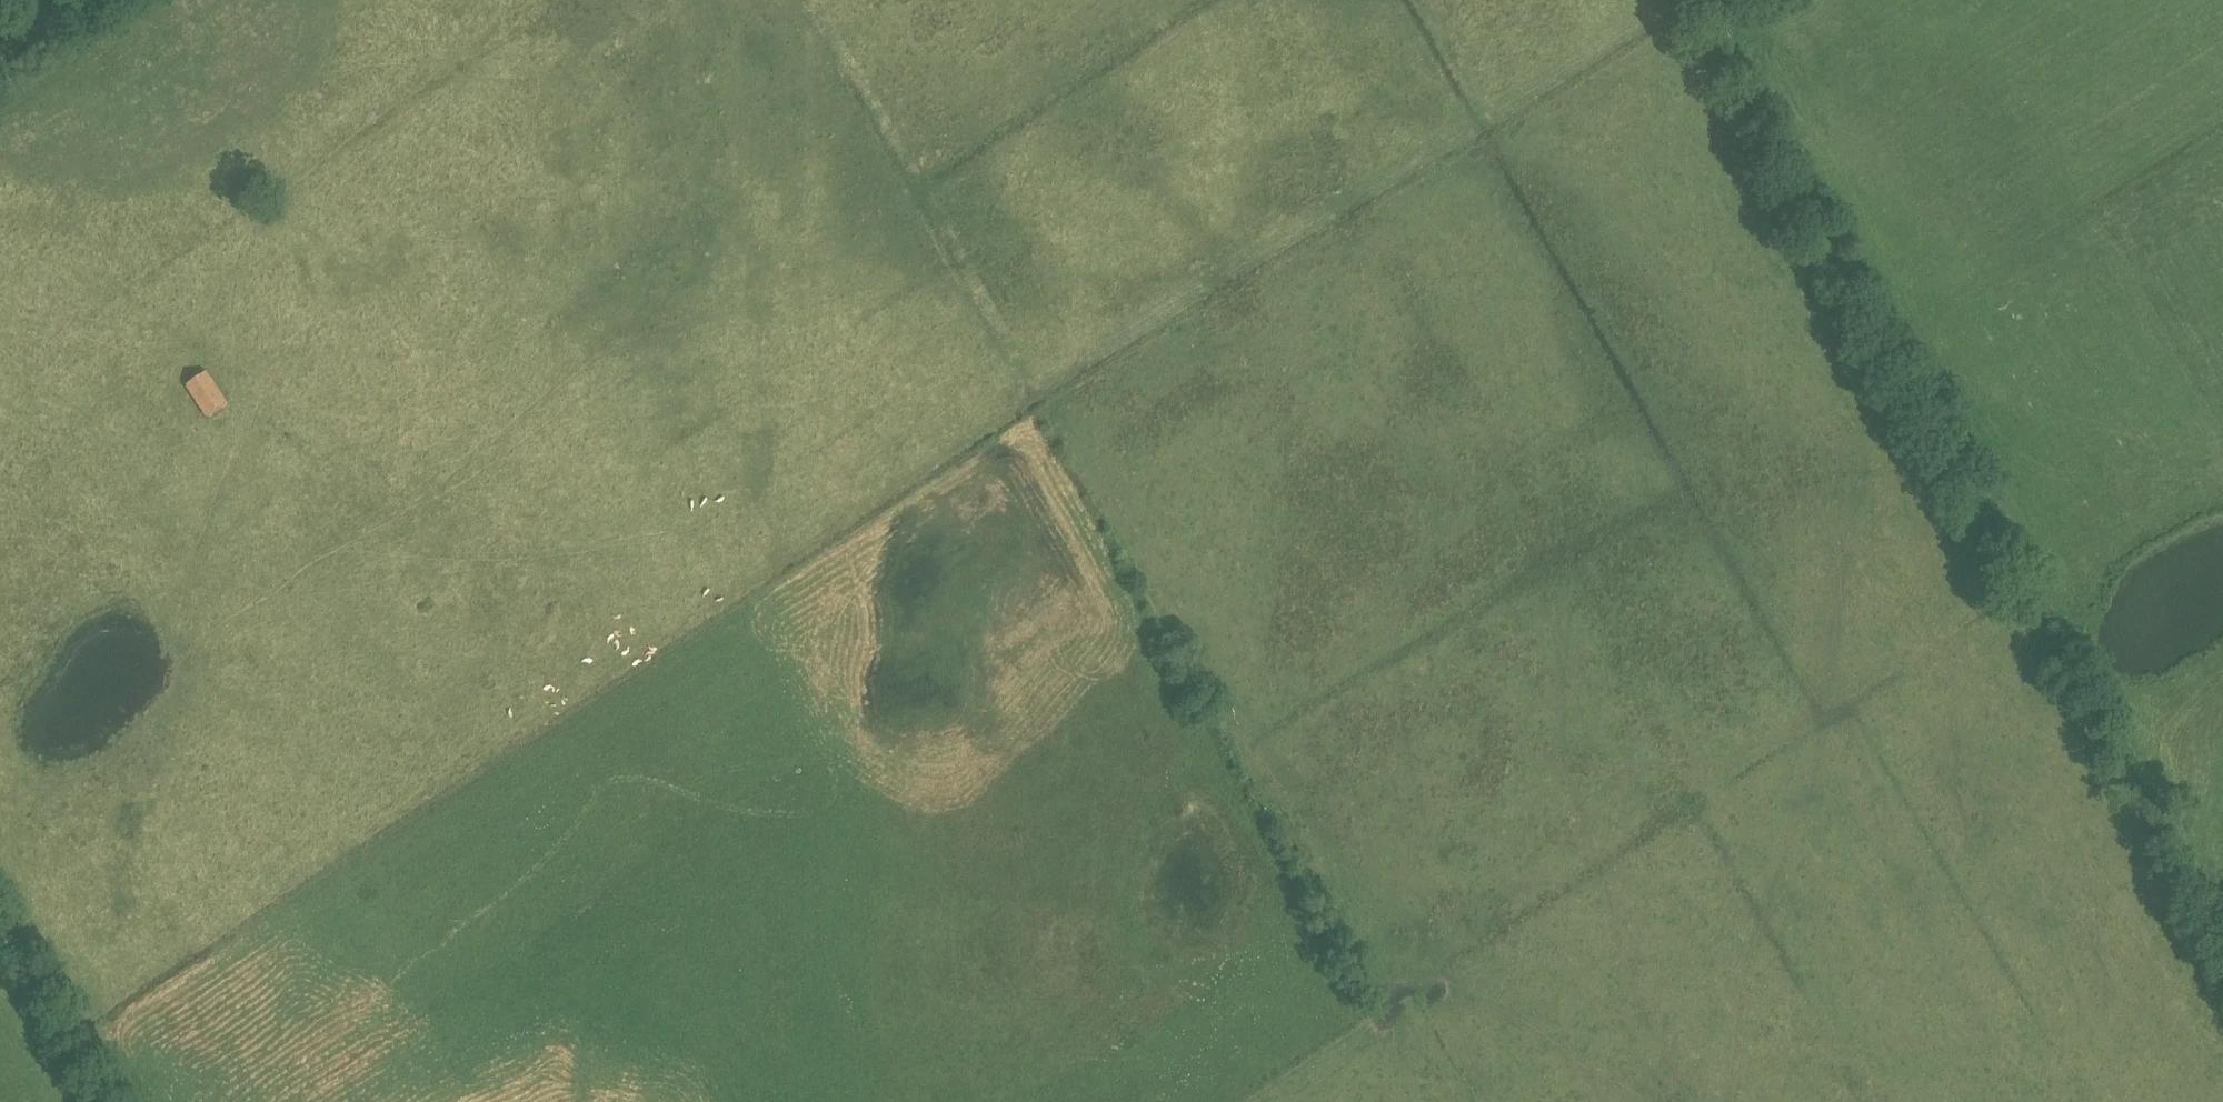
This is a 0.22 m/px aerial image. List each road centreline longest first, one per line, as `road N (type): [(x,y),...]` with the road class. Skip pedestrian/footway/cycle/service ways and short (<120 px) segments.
road 1 (residential): [(115,0),(0,77)]

